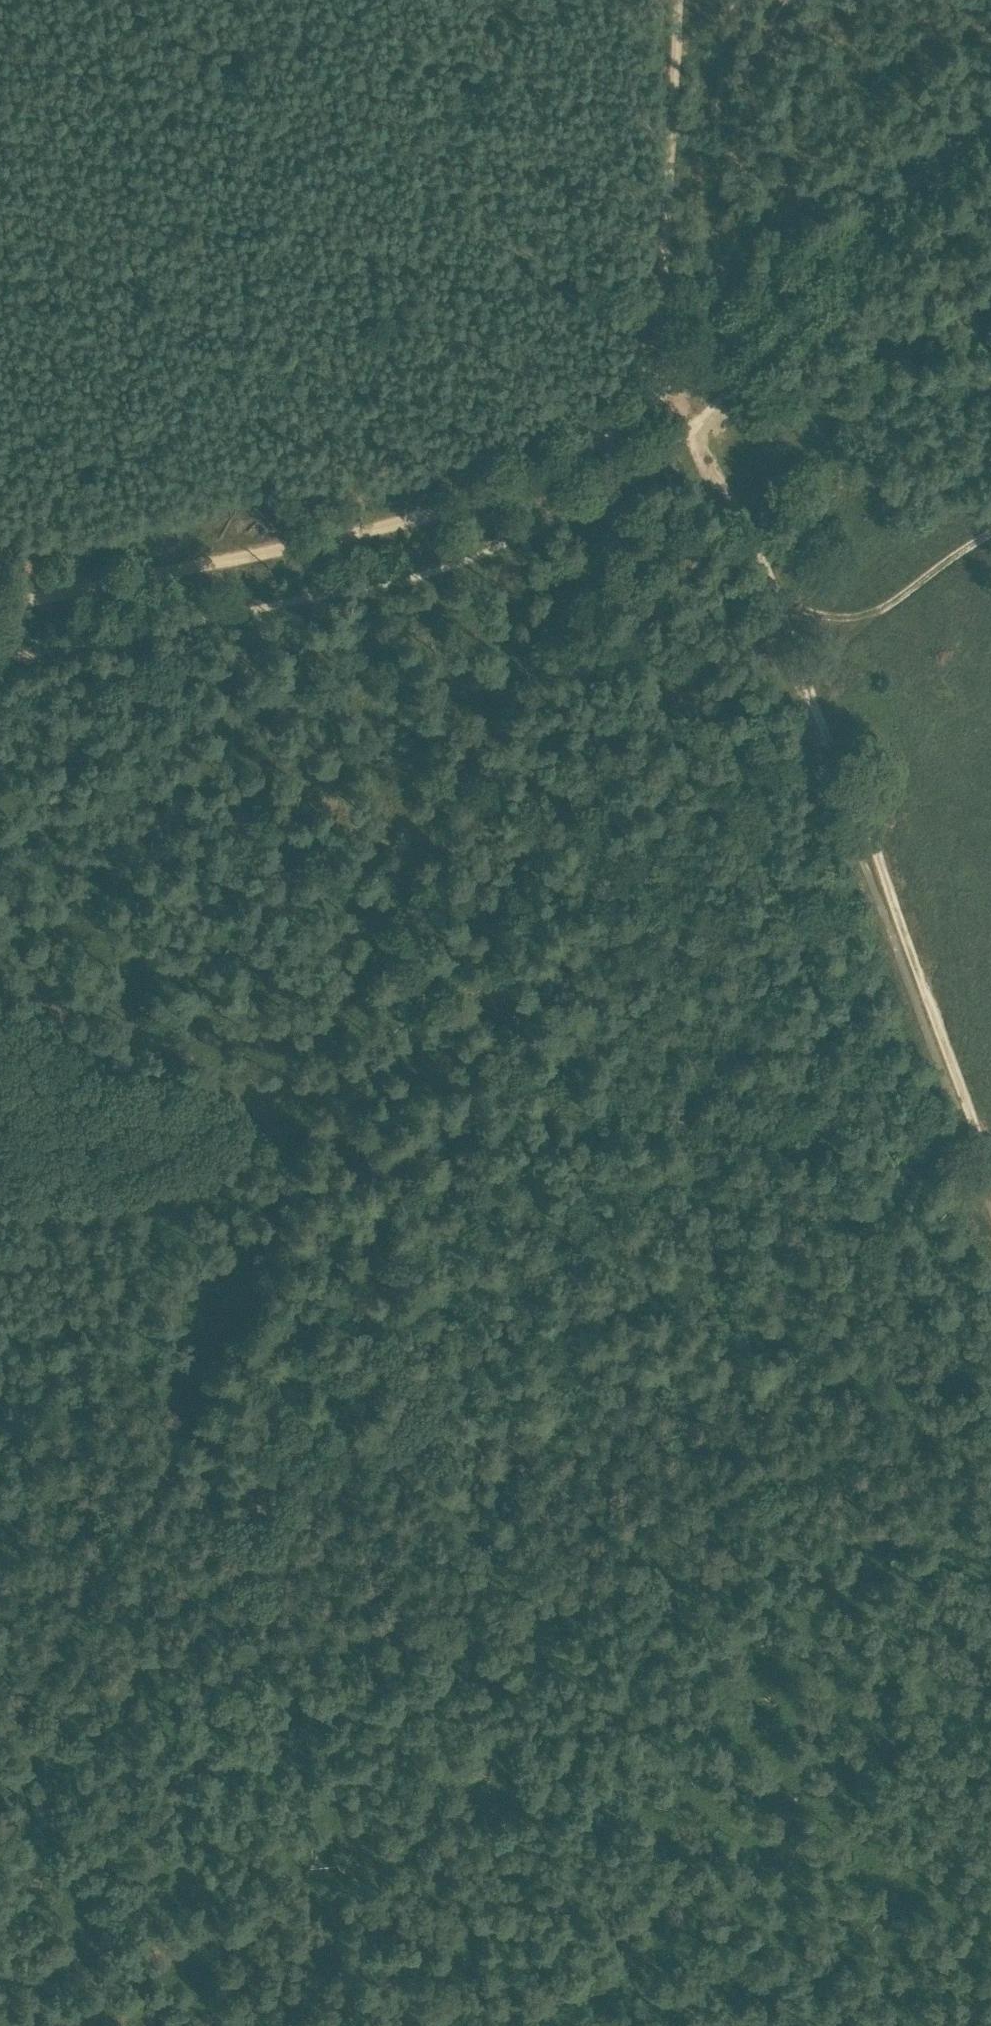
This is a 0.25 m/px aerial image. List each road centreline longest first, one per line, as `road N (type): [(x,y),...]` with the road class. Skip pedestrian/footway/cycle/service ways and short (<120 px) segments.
road 1 (track): [(990,1170),(739,504),(720,459),(689,433)]
road 2 (track): [(0,610),(432,517),(529,483),(678,393)]
road 3 (track): [(678,393),(990,127)]
road 4 (track): [(678,393),(684,0)]
road 5 (track): [(783,630),(875,619),(990,534)]

